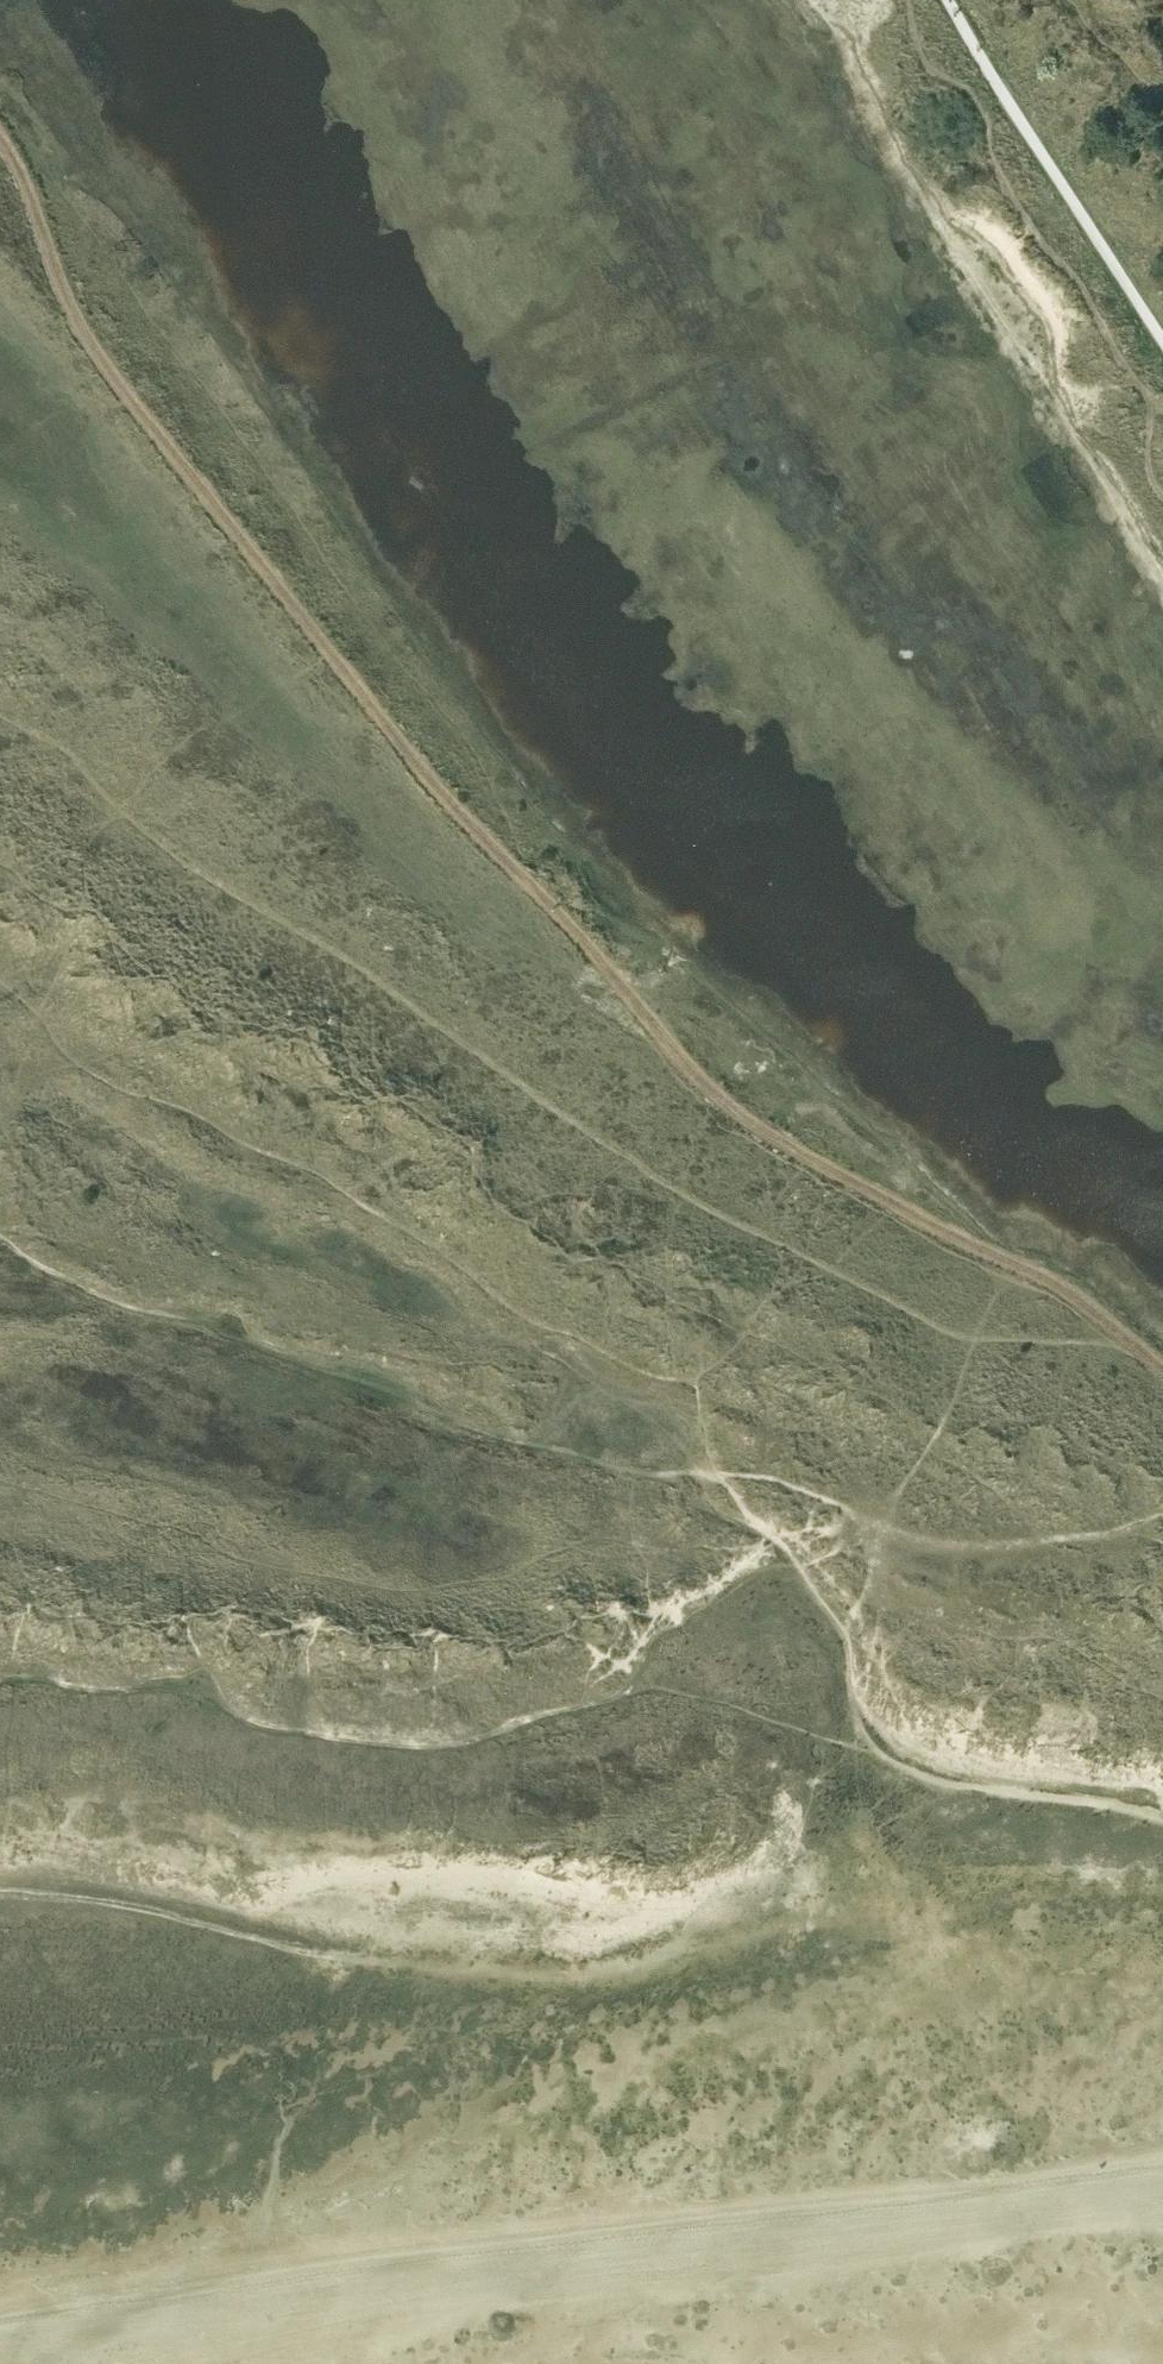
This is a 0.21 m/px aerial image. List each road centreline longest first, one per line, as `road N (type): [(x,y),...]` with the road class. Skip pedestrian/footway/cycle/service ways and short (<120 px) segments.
road 1 (track): [(1162,1370),(1059,1283),(850,1186),(711,1092),(396,735),(76,324),(36,208),(0,144)]
road 2 (track): [(1162,2184),(685,2223),(0,2339)]

